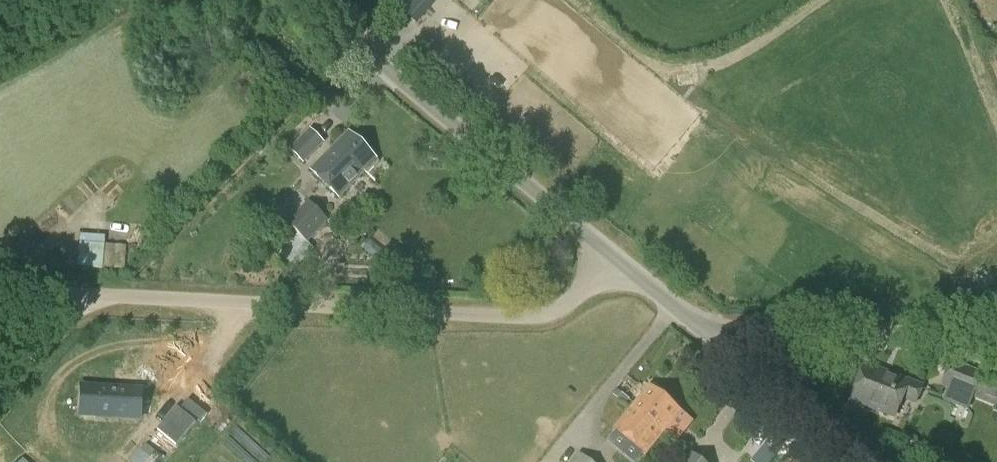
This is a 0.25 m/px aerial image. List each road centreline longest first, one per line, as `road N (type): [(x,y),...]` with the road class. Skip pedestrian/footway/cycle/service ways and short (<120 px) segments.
road 1 (unclassified): [(0,275),(44,286),(514,315),(581,289),(614,257)]
road 2 (unclassified): [(614,257),(403,83),(358,36),(337,0)]
road 3 (unclassified): [(730,350),(753,334),(797,324),(996,306)]
road 4 (unclassified): [(864,461),(730,350)]
road 5 (unclassified): [(730,350),(614,257)]

